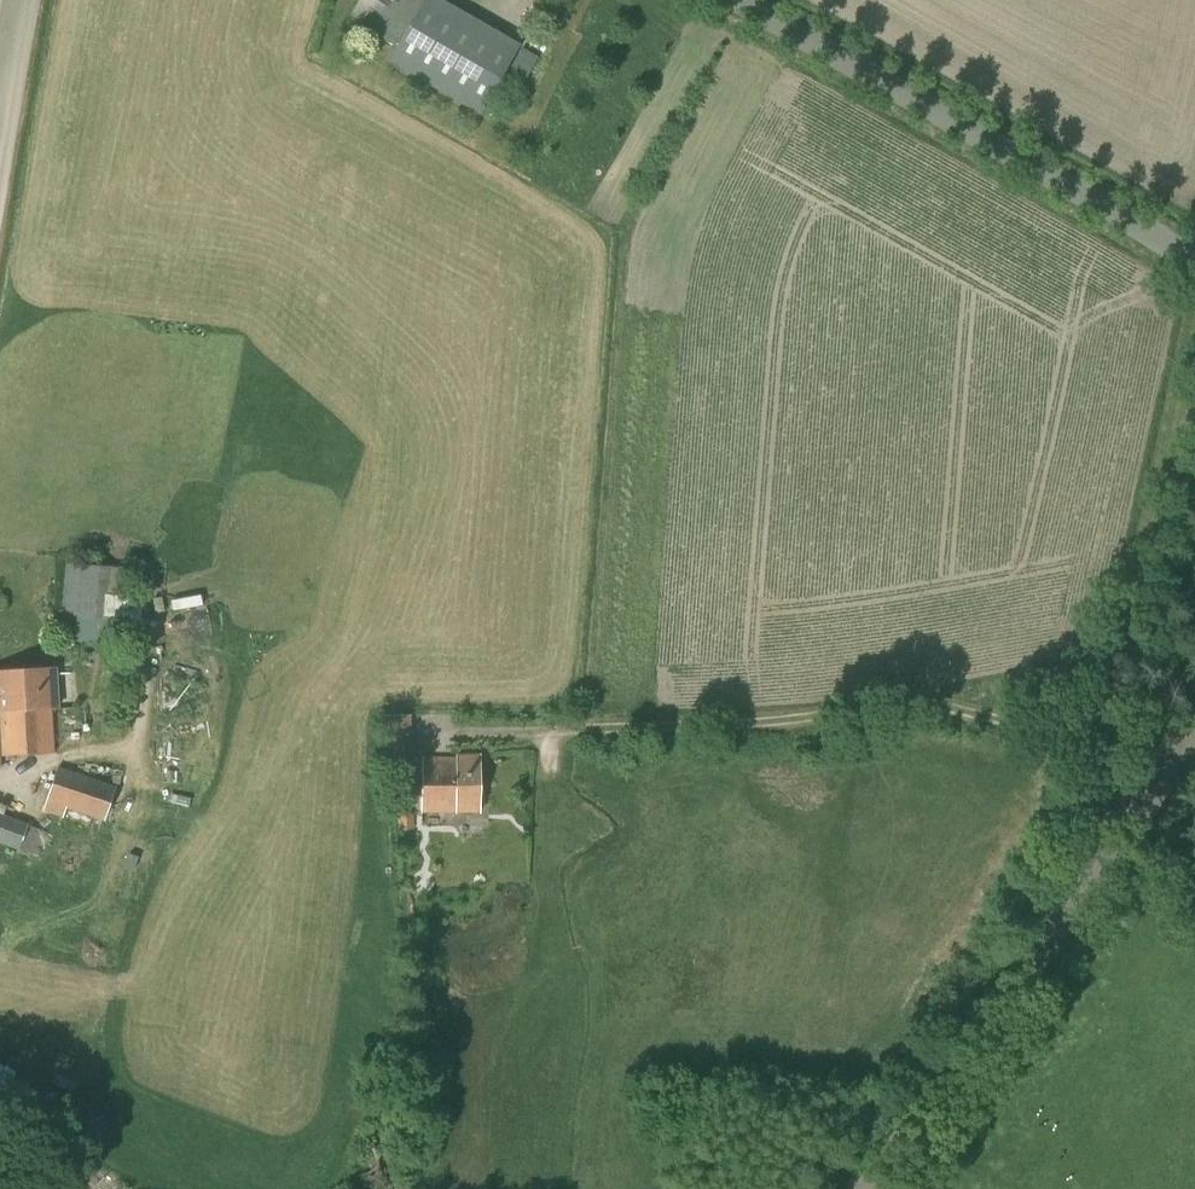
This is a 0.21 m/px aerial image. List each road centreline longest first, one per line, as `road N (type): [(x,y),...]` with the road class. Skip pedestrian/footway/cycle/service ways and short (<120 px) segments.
road 1 (tertiary): [(863,1188),(1194,742)]
road 2 (tertiary): [(1194,262),(726,0)]
road 3 (unclassified): [(0,184),(32,0)]

